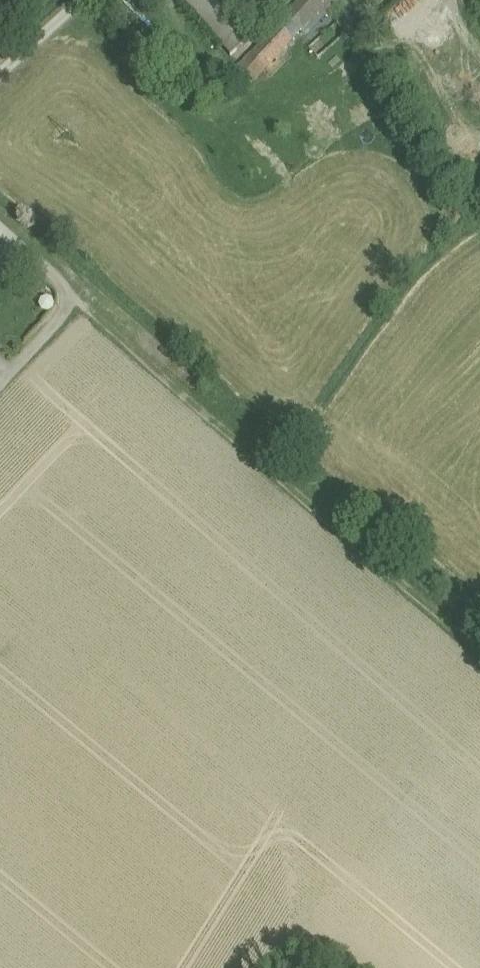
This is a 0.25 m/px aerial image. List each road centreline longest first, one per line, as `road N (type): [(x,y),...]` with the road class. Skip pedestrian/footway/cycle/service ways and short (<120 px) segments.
road 1 (track): [(70,295),(479,652)]
road 2 (track): [(0,388),(70,295),(0,232)]

